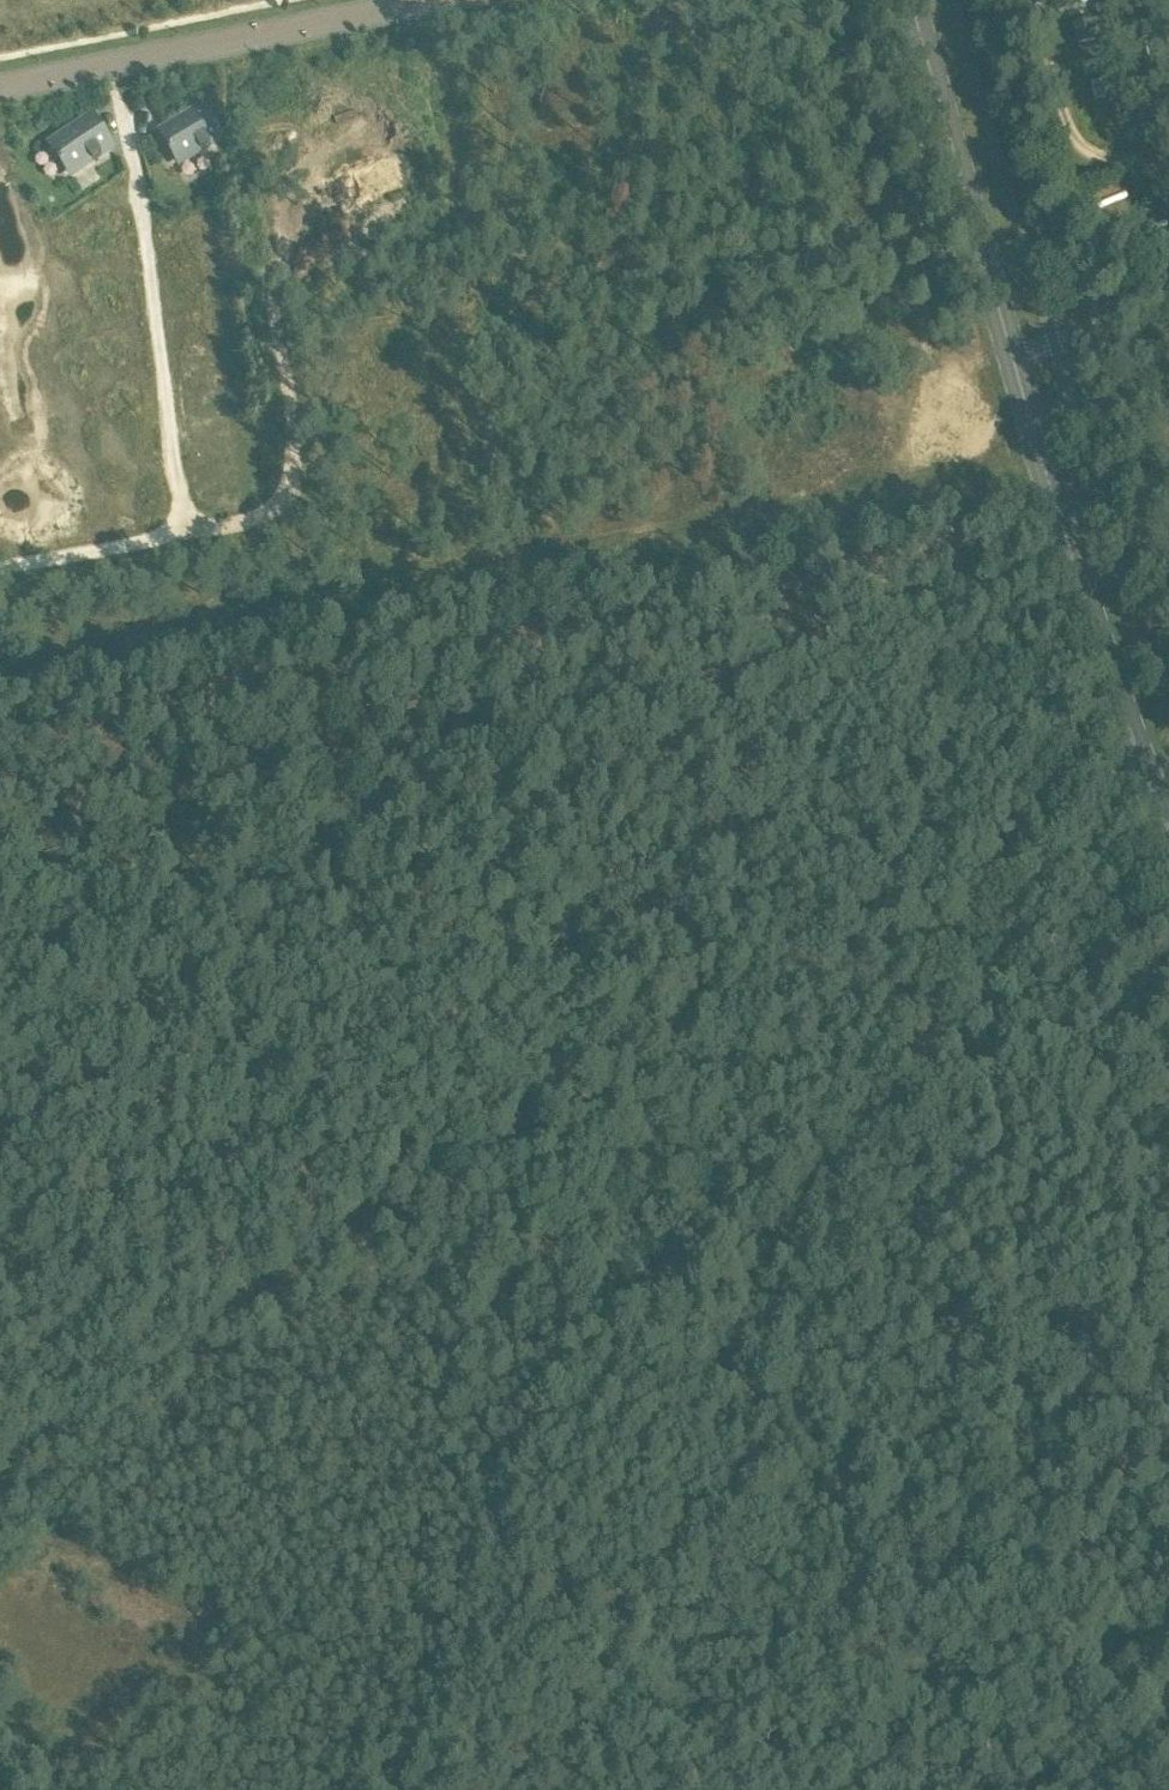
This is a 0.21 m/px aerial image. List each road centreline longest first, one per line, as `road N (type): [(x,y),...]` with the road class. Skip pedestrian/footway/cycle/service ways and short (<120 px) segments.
road 1 (primary): [(1168,829),(1114,690),(1048,482),(911,0)]
road 2 (track): [(942,502),(404,613)]
road 3 (track): [(186,534),(281,505),(291,482),(265,297),(271,263)]
road 4 (track): [(1030,0),(1069,142),(1168,179)]
road 5 (track): [(0,570),(186,534)]
road 6 (track): [(1168,278),(1052,346)]

